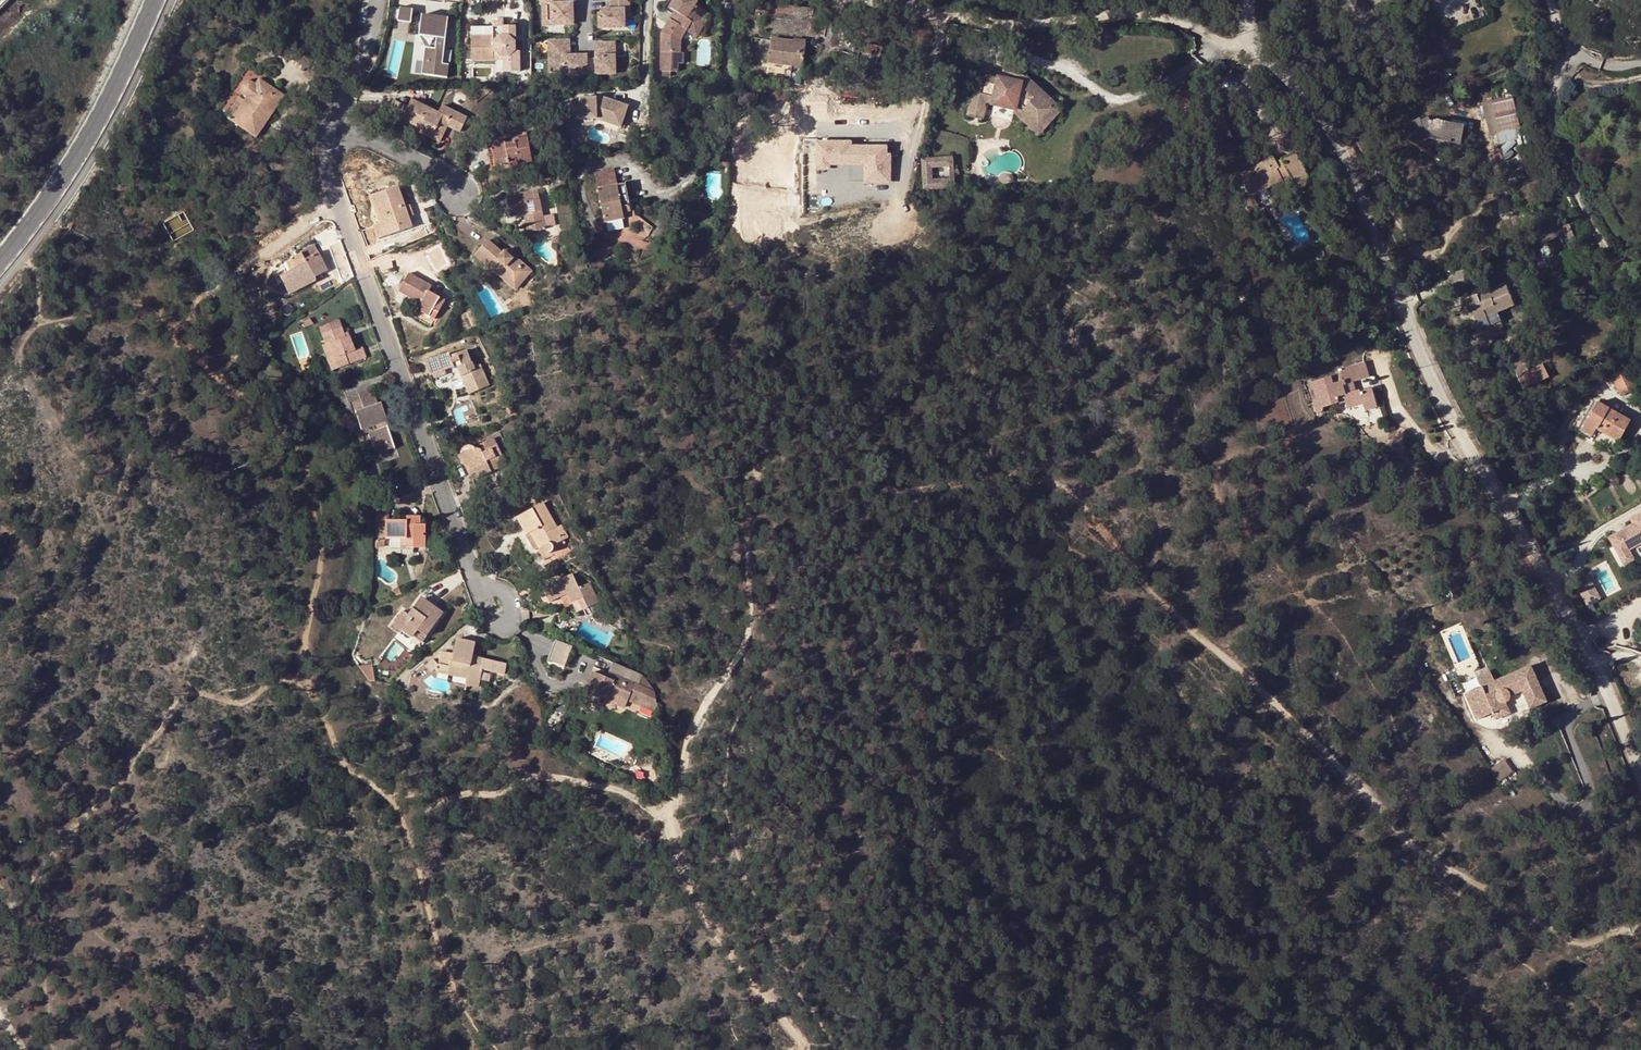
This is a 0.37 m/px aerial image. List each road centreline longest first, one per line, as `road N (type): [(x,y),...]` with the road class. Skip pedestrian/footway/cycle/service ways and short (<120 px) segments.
road 1 (track): [(809,1049),(738,962),(663,816),(687,788),(696,721),(749,645),(758,581),(749,506),(761,473),(794,447),(816,468),(880,488),(1023,473),(1054,483),(1401,836),(1583,945),(1640,927)]
road 2 (unclassified): [(1640,779),(1602,679),(1444,413),(1331,133),(1286,83),(1242,58)]
road 3 (residential): [(335,129),(326,189),(468,569),(493,605)]
road 4 (unclassified): [(1242,58),(1162,21),(1005,24),(872,0)]
road 5 (tertiary): [(155,0),(101,117),(0,261)]
road 6 (track): [(44,870),(52,1049)]
road 7 (residential): [(462,192),(335,129)]
road 8 (residential): [(370,0),(335,129)]

